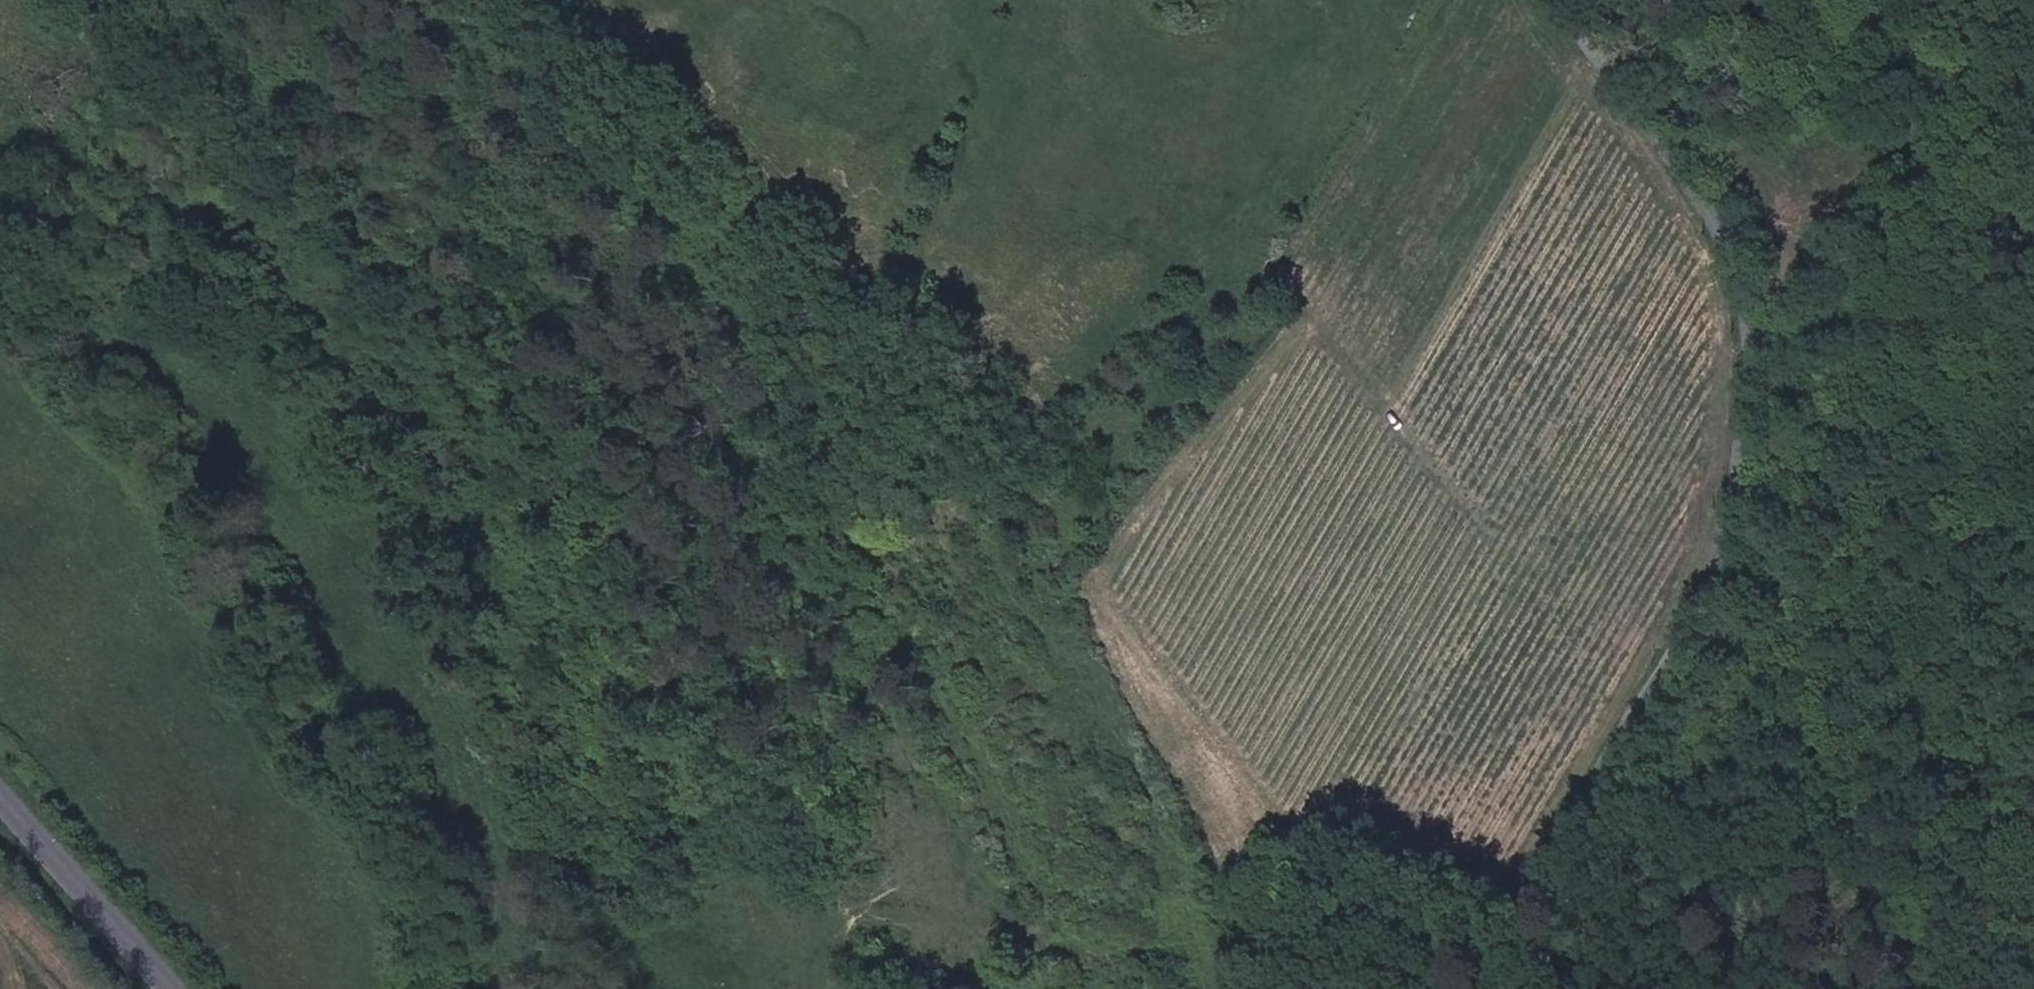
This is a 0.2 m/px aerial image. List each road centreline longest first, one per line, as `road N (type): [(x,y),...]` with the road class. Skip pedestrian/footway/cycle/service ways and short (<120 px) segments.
road 1 (unclassified): [(1555,0),(1688,177),(1732,249),(1754,319),(1747,446),(1731,529),(1663,685),(1553,872),(1527,988)]
road 2 (tertiary): [(0,810),(165,988)]

